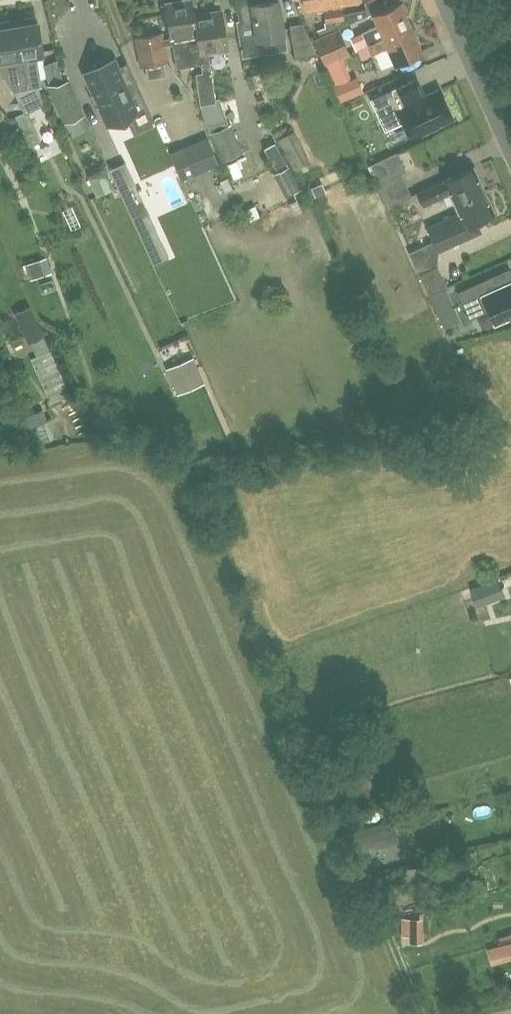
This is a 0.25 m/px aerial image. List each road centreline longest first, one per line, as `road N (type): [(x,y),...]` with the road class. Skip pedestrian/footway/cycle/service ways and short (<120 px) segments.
road 1 (residential): [(510,156),(440,0)]

